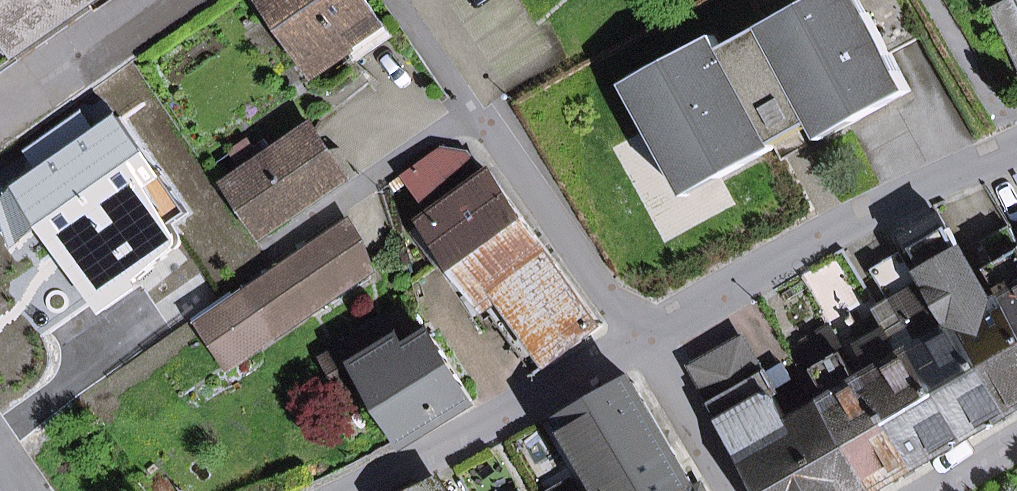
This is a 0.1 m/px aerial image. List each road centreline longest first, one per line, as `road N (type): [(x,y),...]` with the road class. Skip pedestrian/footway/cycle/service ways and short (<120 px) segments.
road 1 (residential): [(642,337),(874,206),(1016,151)]
road 2 (residential): [(352,490),(411,467),(642,337)]
road 3 (residential): [(483,108),(642,337)]
road 4 (residential): [(642,337),(734,490)]

